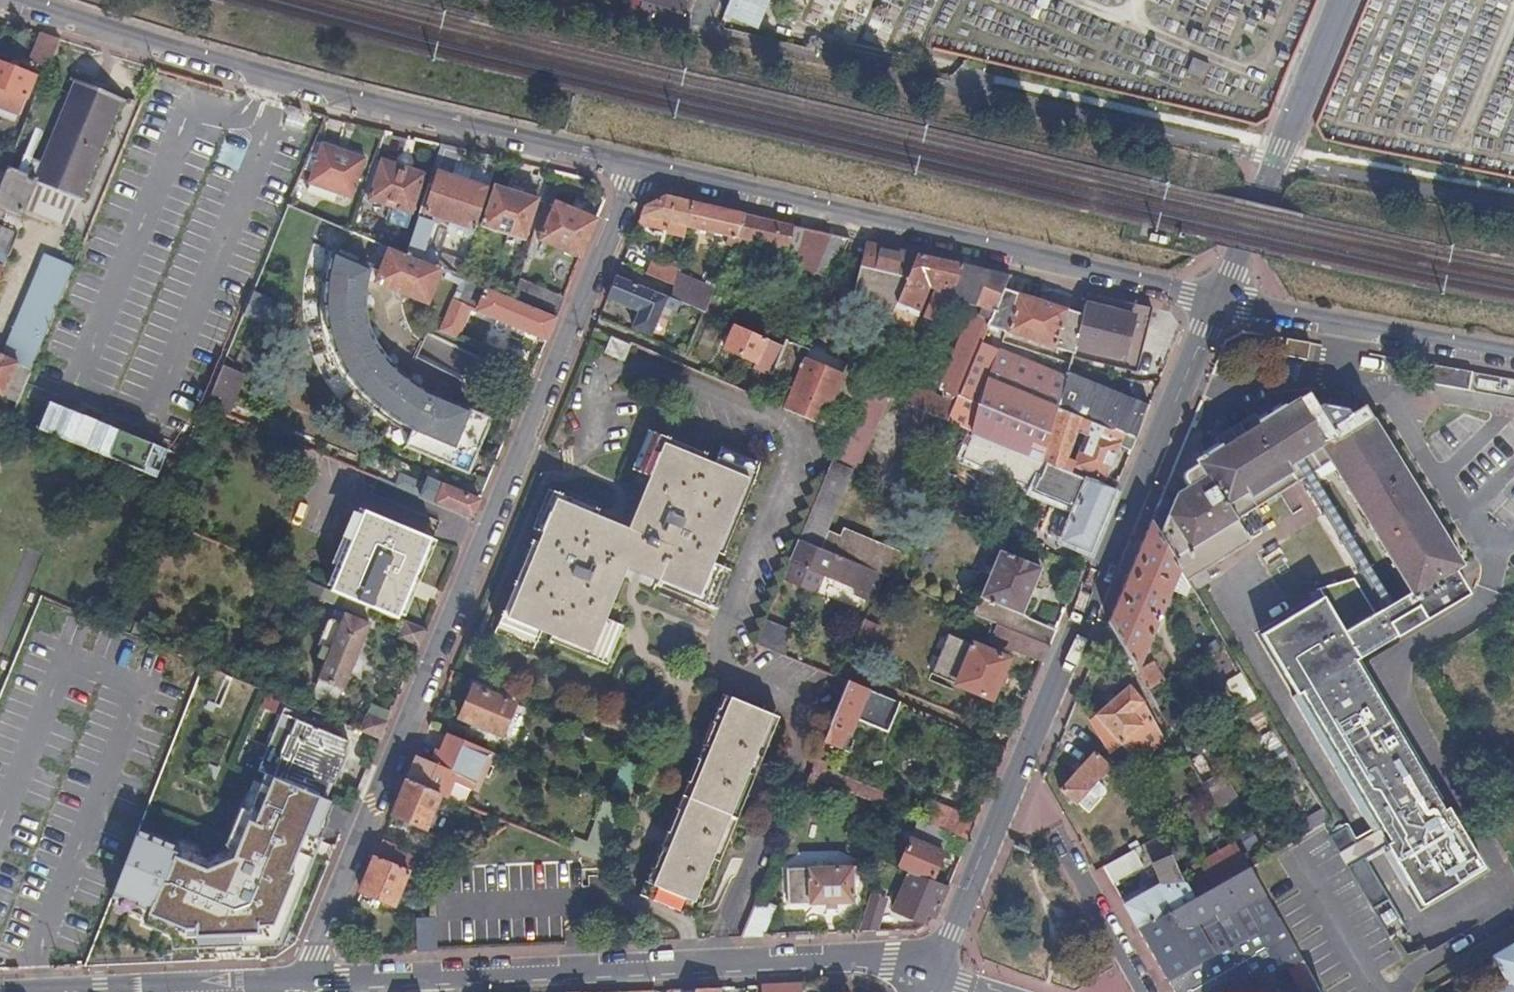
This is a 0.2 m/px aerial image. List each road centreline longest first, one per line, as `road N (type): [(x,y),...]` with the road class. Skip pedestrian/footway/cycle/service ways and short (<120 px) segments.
road 1 (residential): [(318,979),(321,932),(644,169)]
road 2 (tertiary): [(1218,302),(929,977)]
road 3 (tertiary): [(19,0),(285,81),(644,169)]
road 4 (tertiary): [(929,977),(846,958),(318,979)]
road 5 (tertiary): [(644,169),(1218,302)]
road 6 (tertiary): [(1345,0),(1218,302)]
road 7 (tertiary): [(1218,302),(1513,356)]
road 8 (tertiary): [(318,979),(65,988)]
road 9 (residential): [(1061,836),(1146,991)]

